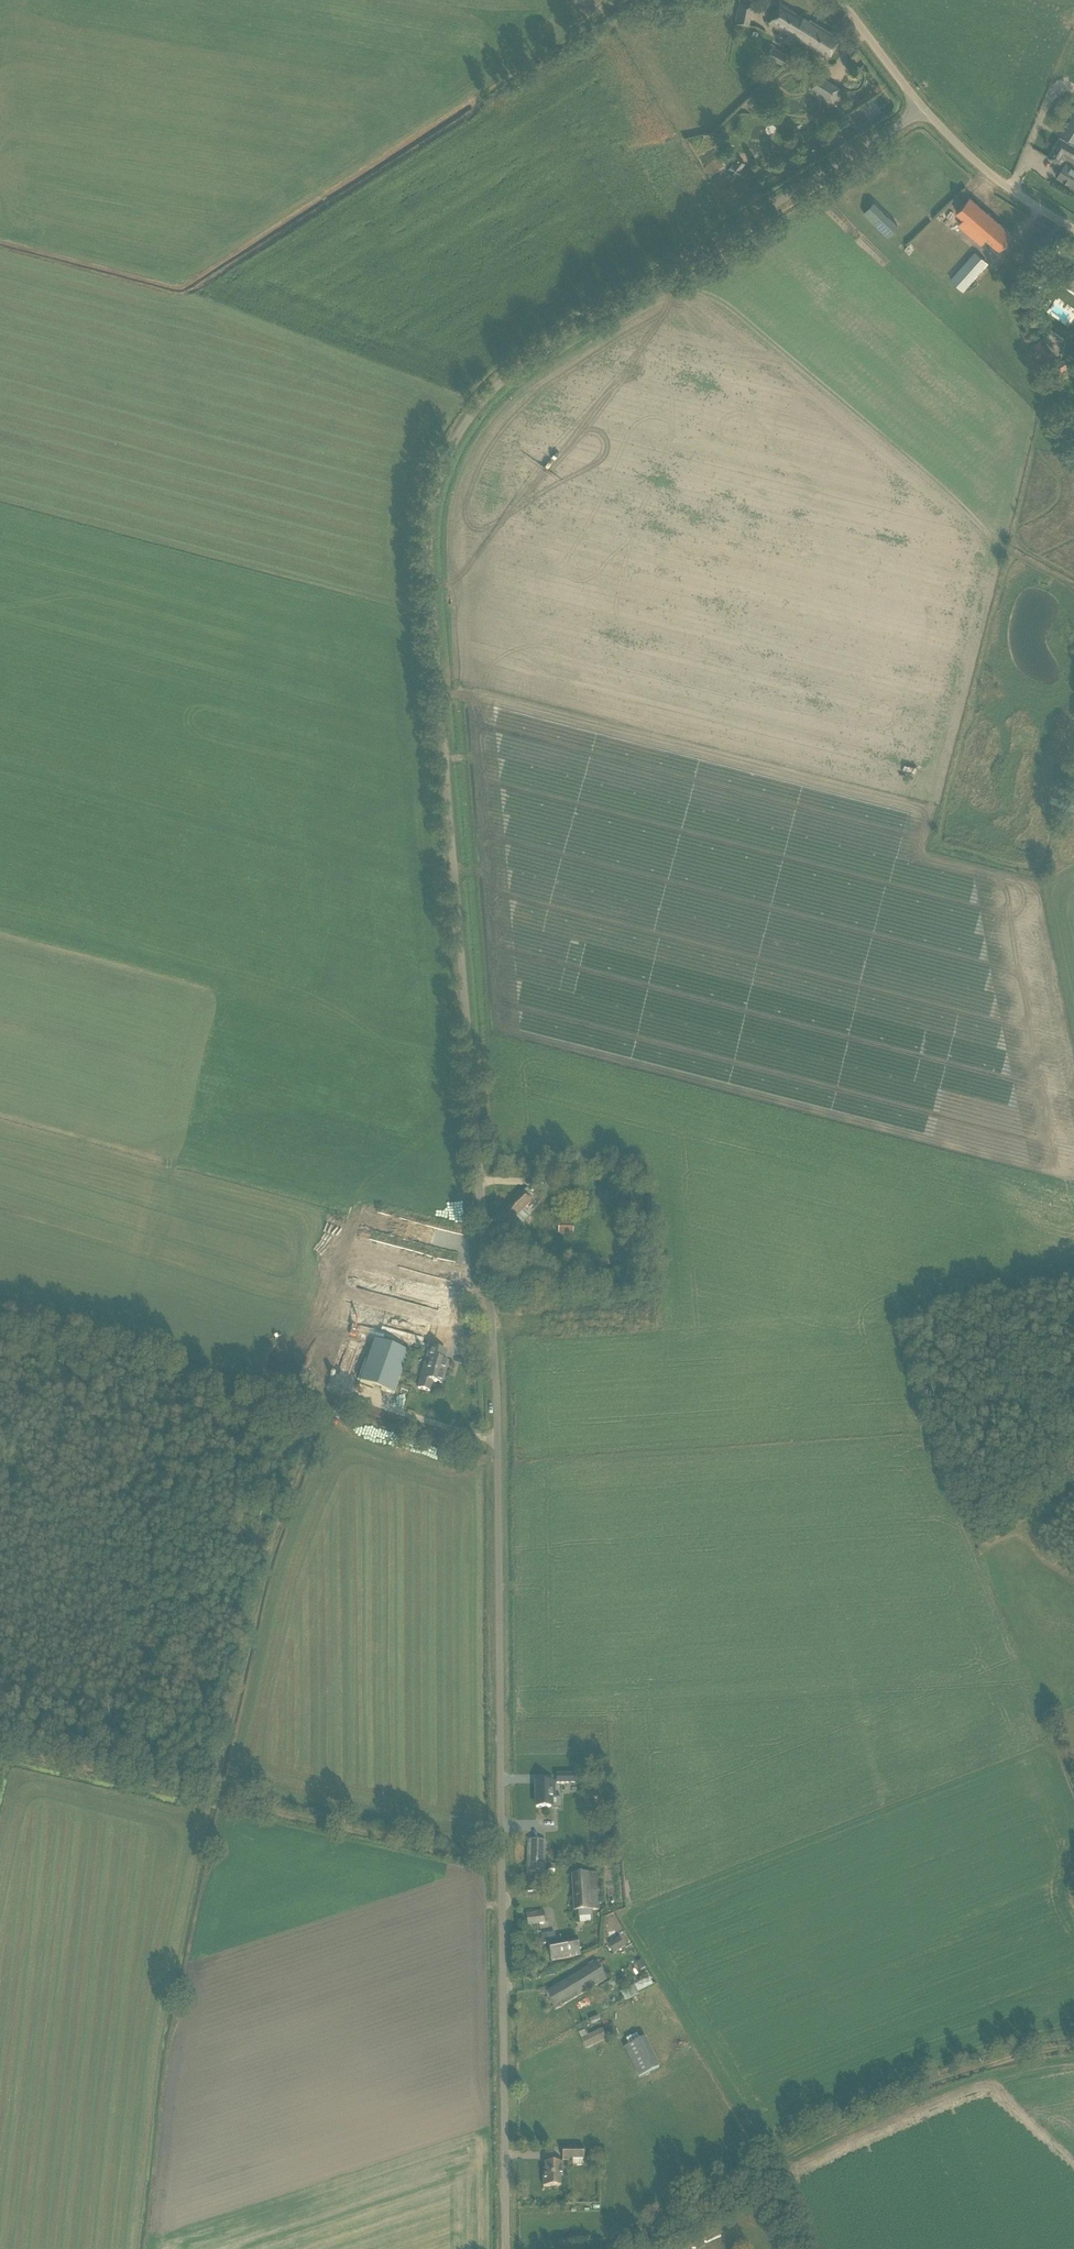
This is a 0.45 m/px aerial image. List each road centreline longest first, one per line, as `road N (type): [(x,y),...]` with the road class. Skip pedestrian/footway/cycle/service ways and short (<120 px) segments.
road 1 (unclassified): [(506,2248),(492,1325),(425,566),(433,490),(457,424),(506,367),(921,104)]
road 2 (track): [(501,1861),(0,1750)]
road 3 (track): [(610,2248),(847,2119),(991,2065),(1073,2046)]
road 4 (unclassified): [(1073,230),(988,172),(921,104)]
road 5 (unclassified): [(921,104),(840,0)]

